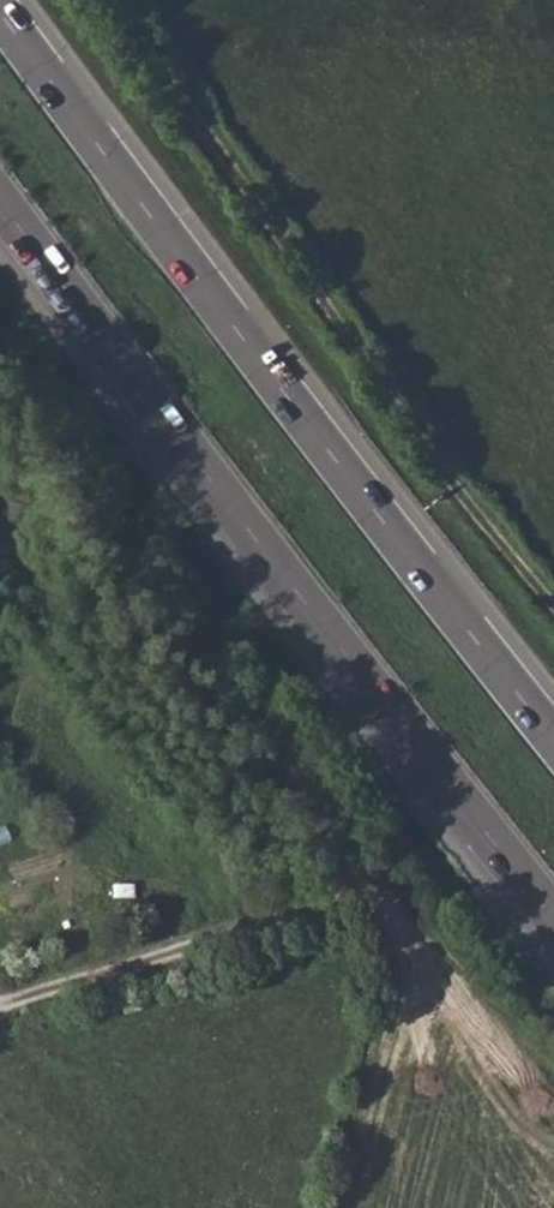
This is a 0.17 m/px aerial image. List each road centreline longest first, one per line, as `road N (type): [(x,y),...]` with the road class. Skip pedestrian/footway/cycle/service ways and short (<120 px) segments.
road 1 (trunk): [(553,737),(0,11)]
road 2 (trunk): [(0,200),(553,917)]
road 3 (track): [(111,0),(451,485),(553,607)]
road 4 (track): [(0,1008),(364,896)]

